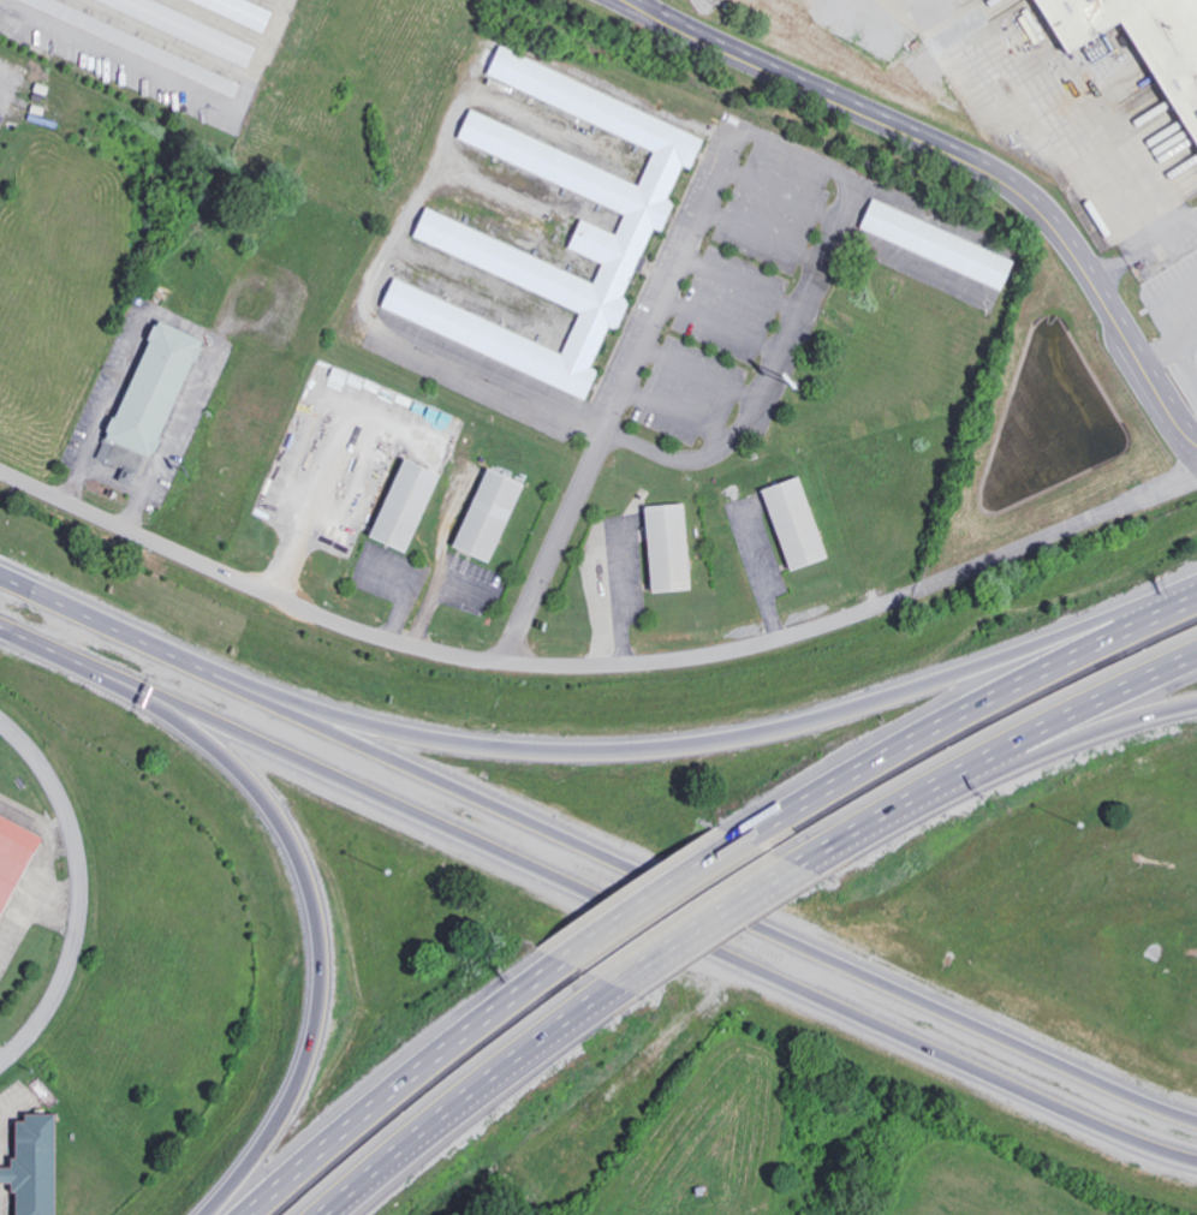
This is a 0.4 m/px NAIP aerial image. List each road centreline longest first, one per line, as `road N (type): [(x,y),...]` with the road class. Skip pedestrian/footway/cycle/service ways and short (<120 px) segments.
road 1 (motorway): [(1196,1121),(124,641)]
road 2 (motorway): [(133,683),(1040,1102),(1196,1159)]
road 3 (motorway): [(1196,580),(882,701),(805,721),(579,749),(476,745),(376,727),(124,641)]
road 4 (residential): [(0,471),(309,611),(474,659),(562,666),(681,659),(779,639),(910,595)]
road 5 (motorway): [(133,683),(252,790),(293,851),(316,922),(320,997),(302,1072),(263,1143),(205,1214)]
road 6 (motorway): [(1196,597),(836,774),(731,841)]
road 7 (motorway): [(574,943),(367,1098),(233,1214)]
road 8 (motorway): [(814,871),(961,785),(1196,669)]
road 9 (residential): [(0,723),(62,806),(79,894),(62,978),(37,1024),(0,1063)]
road 10 (motorway): [(345,1214),(486,1095),(645,979)]
road 11 (motorway): [(870,839),(1095,733),(1196,705)]
road 12 (residential): [(910,595),(1196,474)]
road 13 (motorway): [(645,979),(814,871)]
road 14 (motorway): [(731,841),(574,943)]
road 15 (motorway): [(0,625),(133,683)]
road 16 (motorway): [(124,641),(0,584)]

